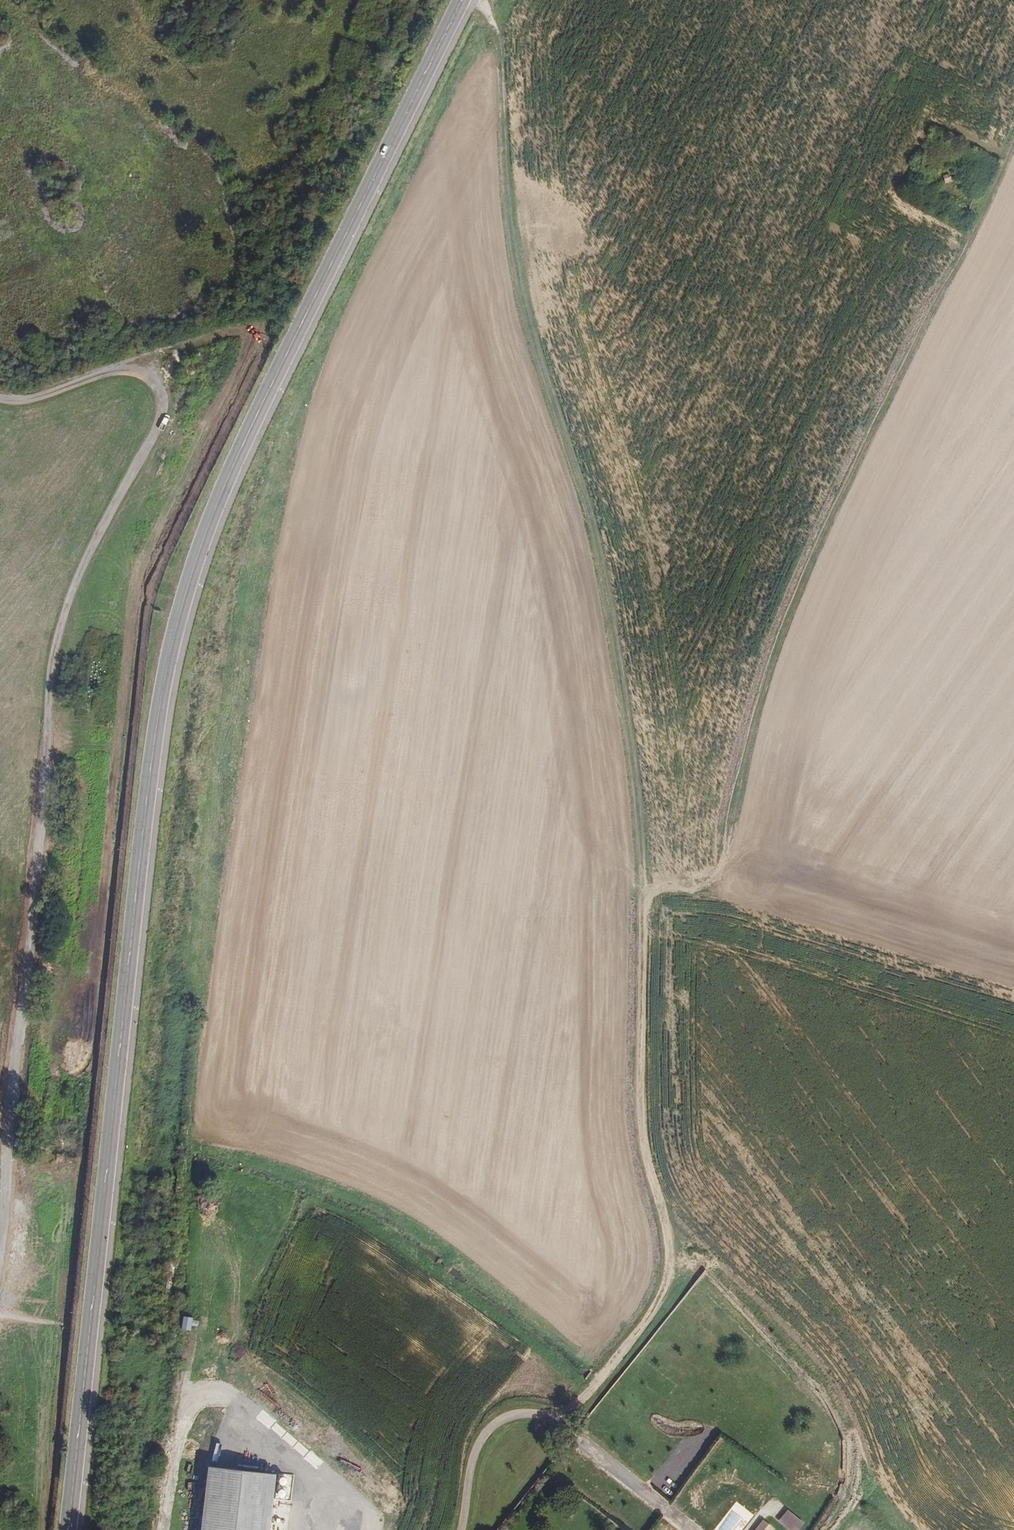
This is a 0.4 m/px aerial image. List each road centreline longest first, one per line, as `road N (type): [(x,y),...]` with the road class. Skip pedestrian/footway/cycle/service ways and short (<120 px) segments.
road 1 (track): [(477,0),(499,39),(515,279),(585,500),(616,646),(643,875),(635,1064),(670,1248),(656,1304),(582,1400),(555,1415),(512,1414),(481,1437),(461,1529)]
road 2 (secondary): [(462,0),(223,490),(169,657),(144,818),(67,1529)]
road 3 (track): [(0,1257),(54,667),(79,583),(163,415),(162,390),(133,365),(11,404),(0,400)]
road 4 (track): [(643,882),(719,881),(773,671),(830,531),(1013,155)]
road 5 (track): [(165,1529),(192,1344)]
road 6 (track): [(555,1415),(694,1529)]

